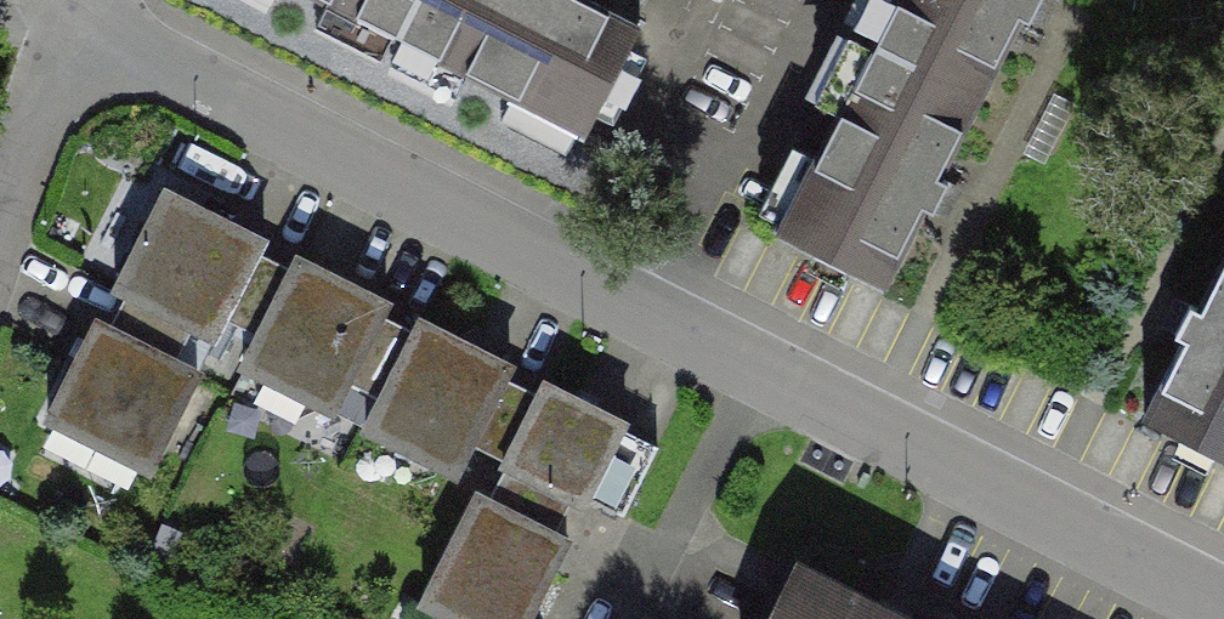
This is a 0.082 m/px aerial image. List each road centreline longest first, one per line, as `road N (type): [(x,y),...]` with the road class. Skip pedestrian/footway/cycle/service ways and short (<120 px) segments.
road 1 (residential): [(1223,609),(68,32),(0,223)]

